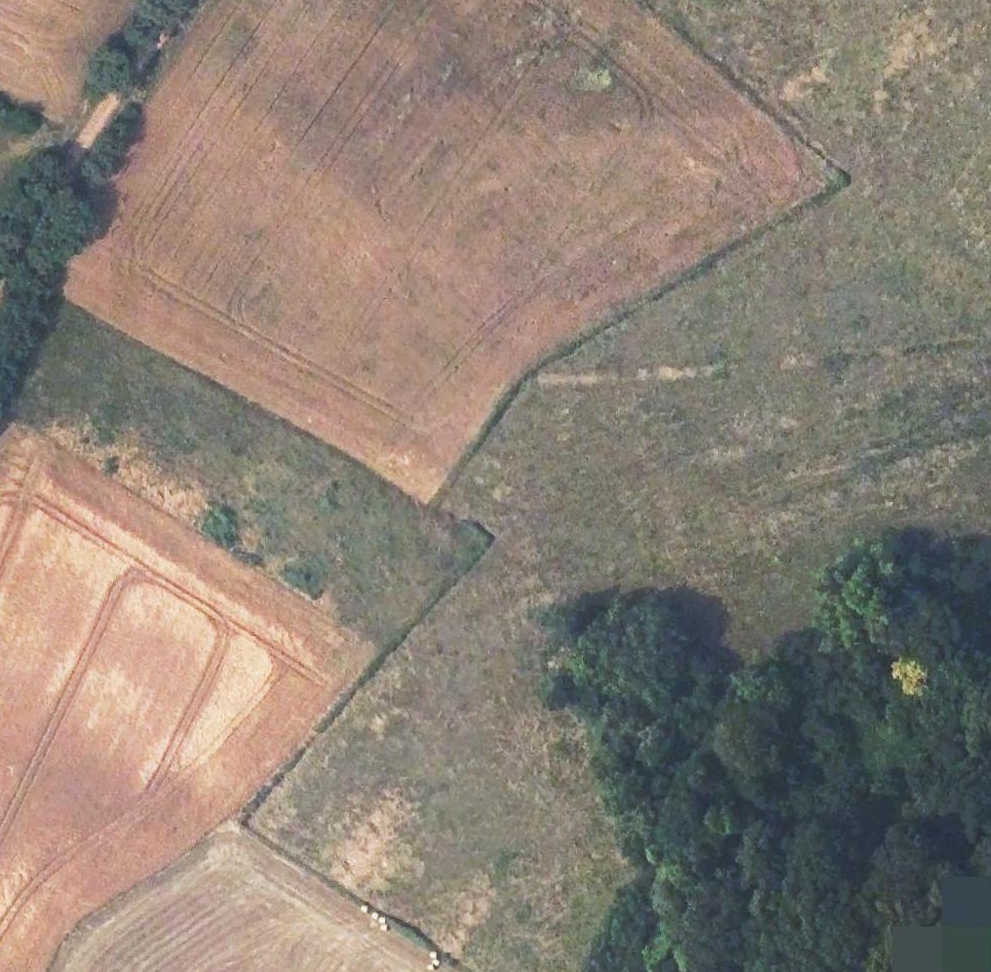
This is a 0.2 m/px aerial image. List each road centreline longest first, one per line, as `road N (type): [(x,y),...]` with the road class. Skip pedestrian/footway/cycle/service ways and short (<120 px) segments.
road 1 (track): [(180,0),(43,208),(0,294)]

